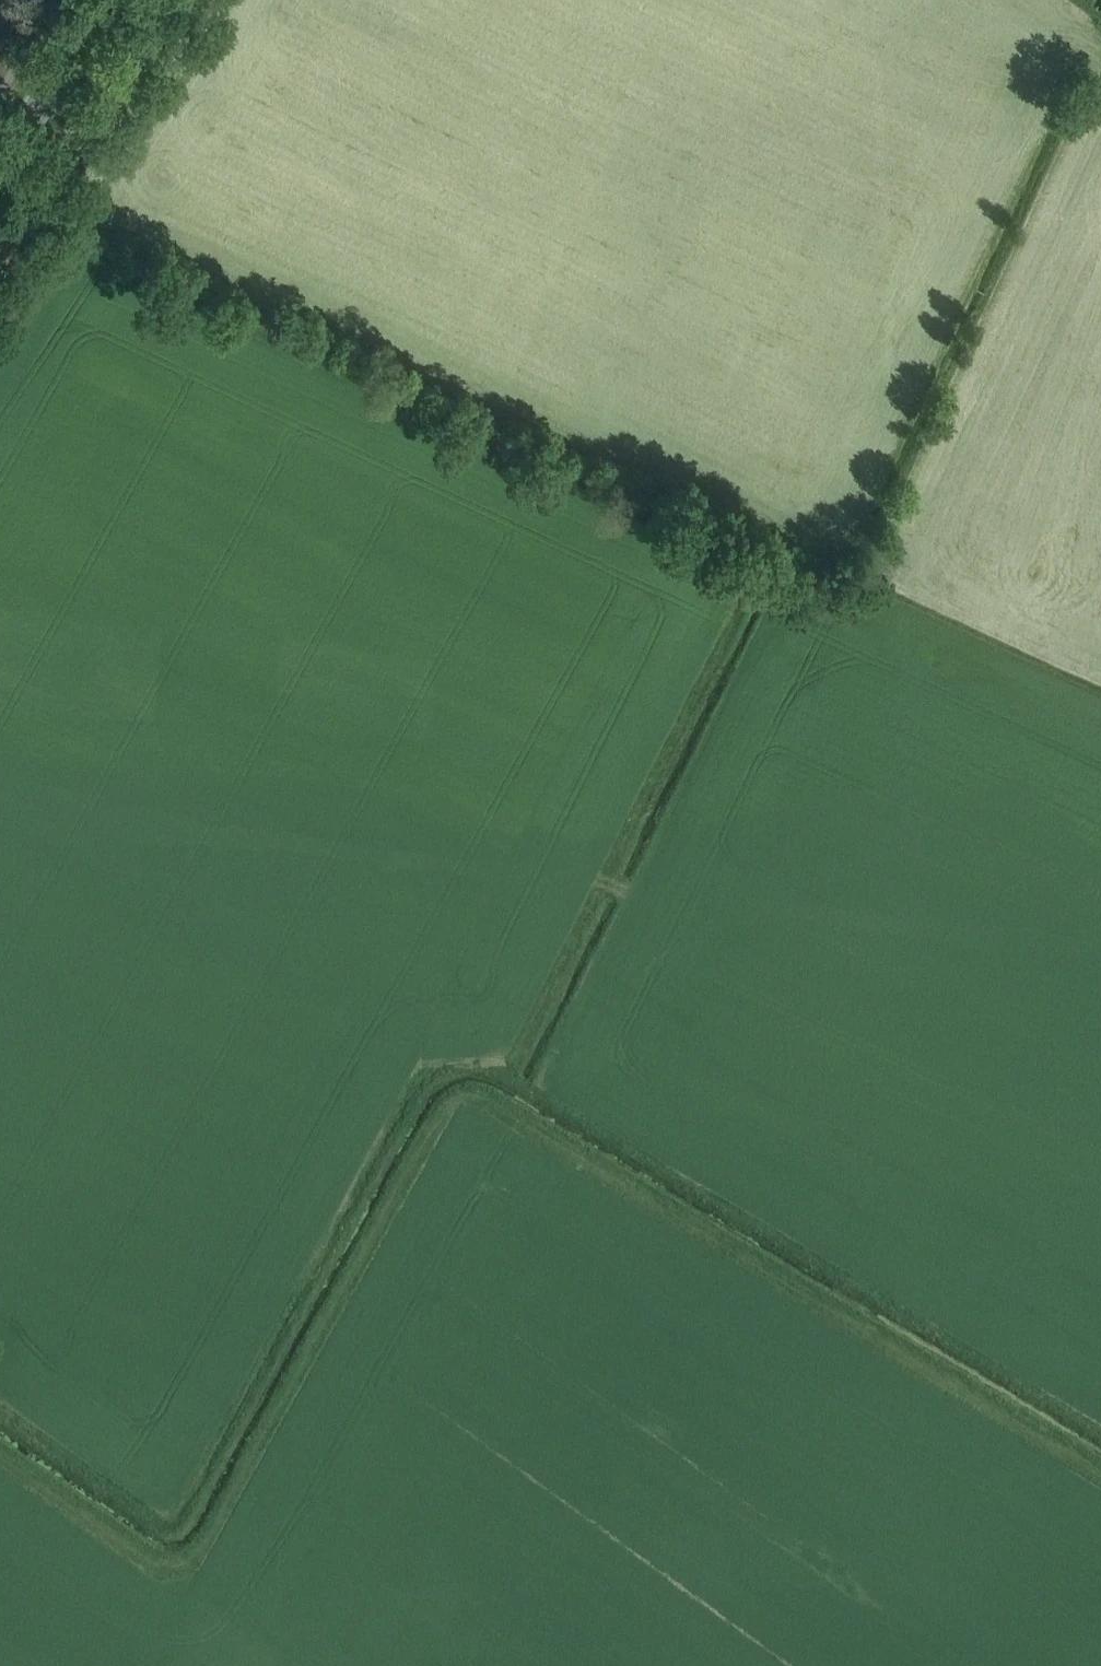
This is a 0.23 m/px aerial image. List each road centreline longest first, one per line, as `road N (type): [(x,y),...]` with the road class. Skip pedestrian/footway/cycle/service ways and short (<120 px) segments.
road 1 (secondary): [(0,169),(110,0)]

